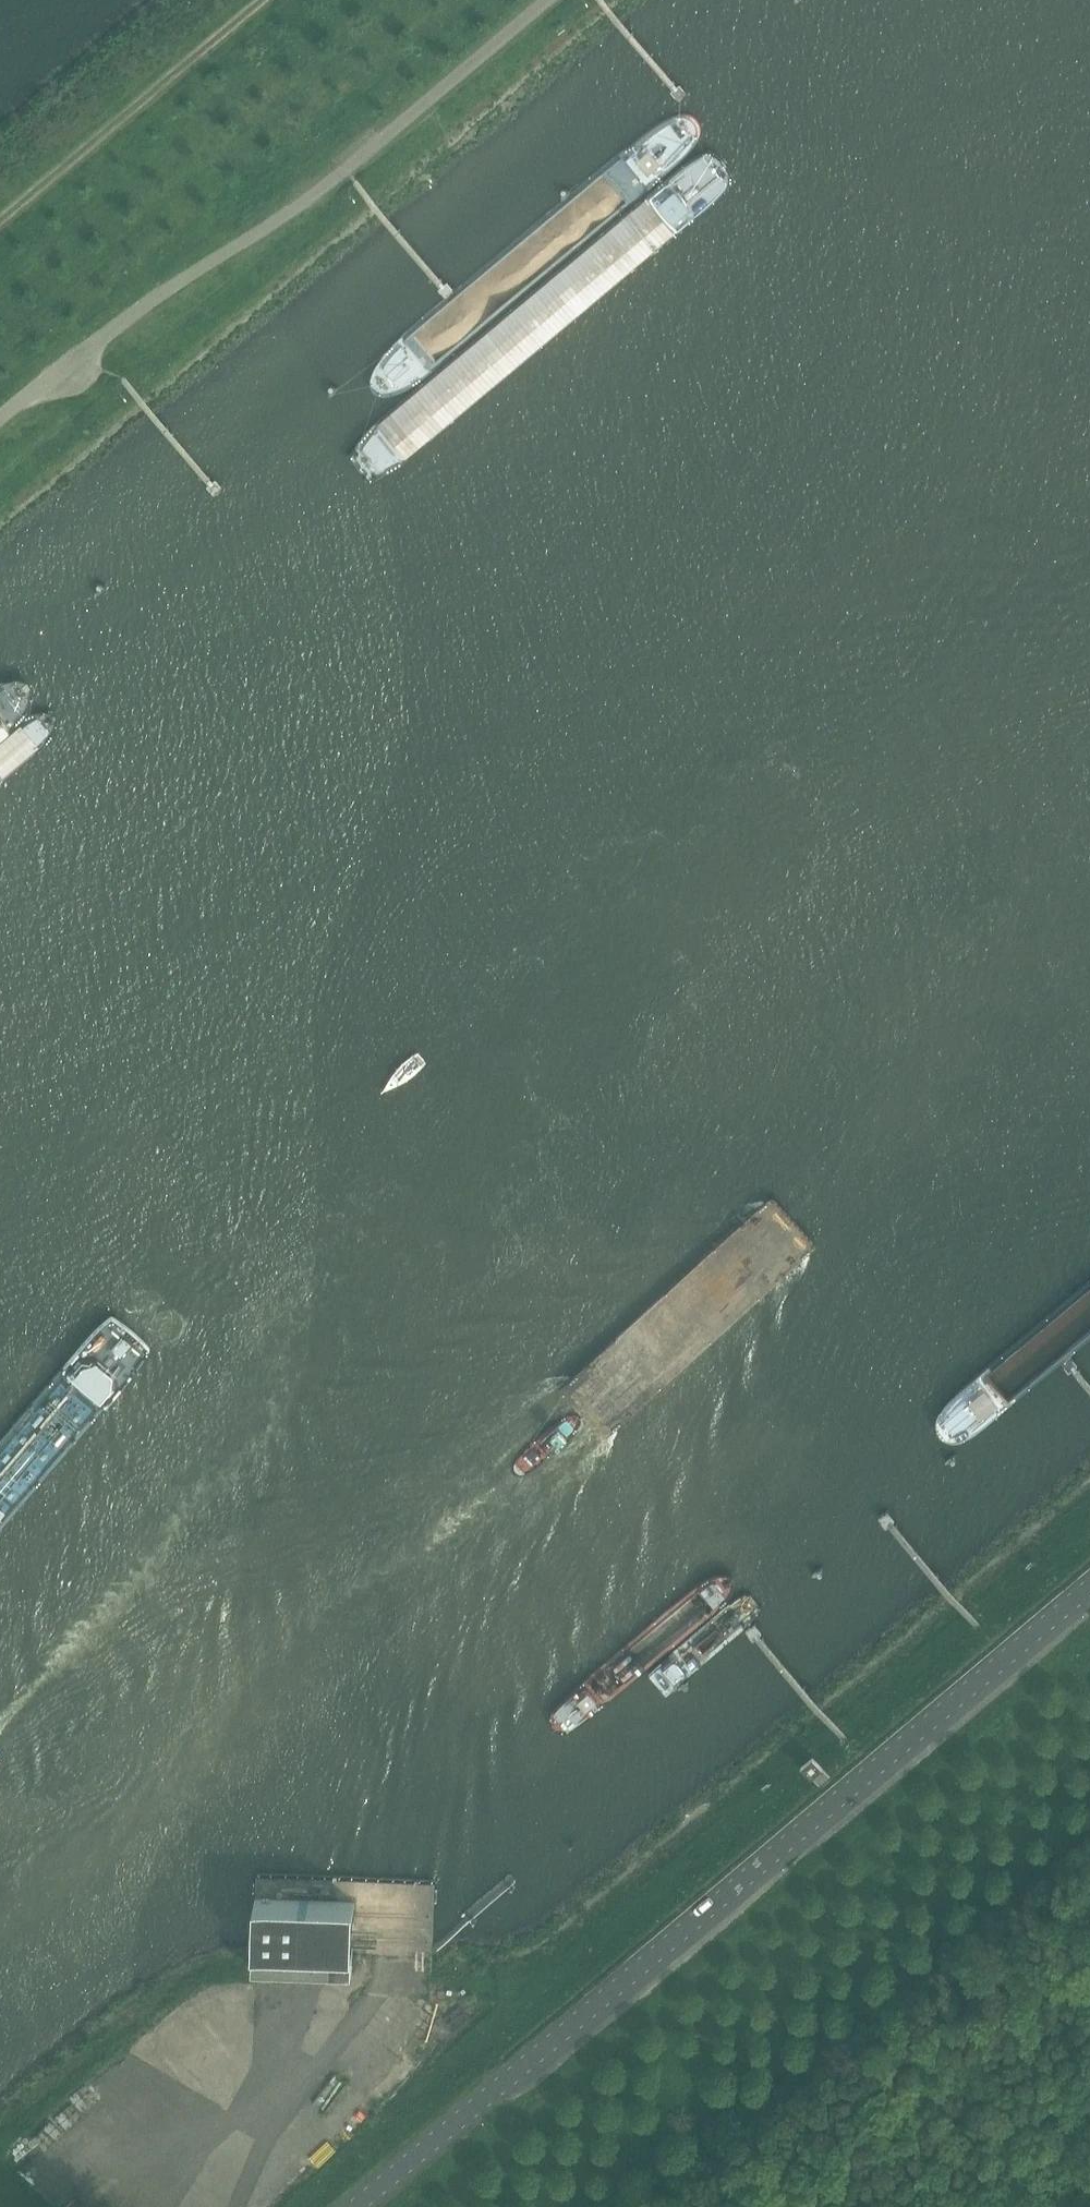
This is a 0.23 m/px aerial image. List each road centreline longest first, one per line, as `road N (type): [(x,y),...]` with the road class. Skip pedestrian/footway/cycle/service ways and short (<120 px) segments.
road 1 (tertiary): [(357,2206),(1089,1588)]
road 2 (unclassified): [(0,421),(148,302),(294,207),(550,0)]

